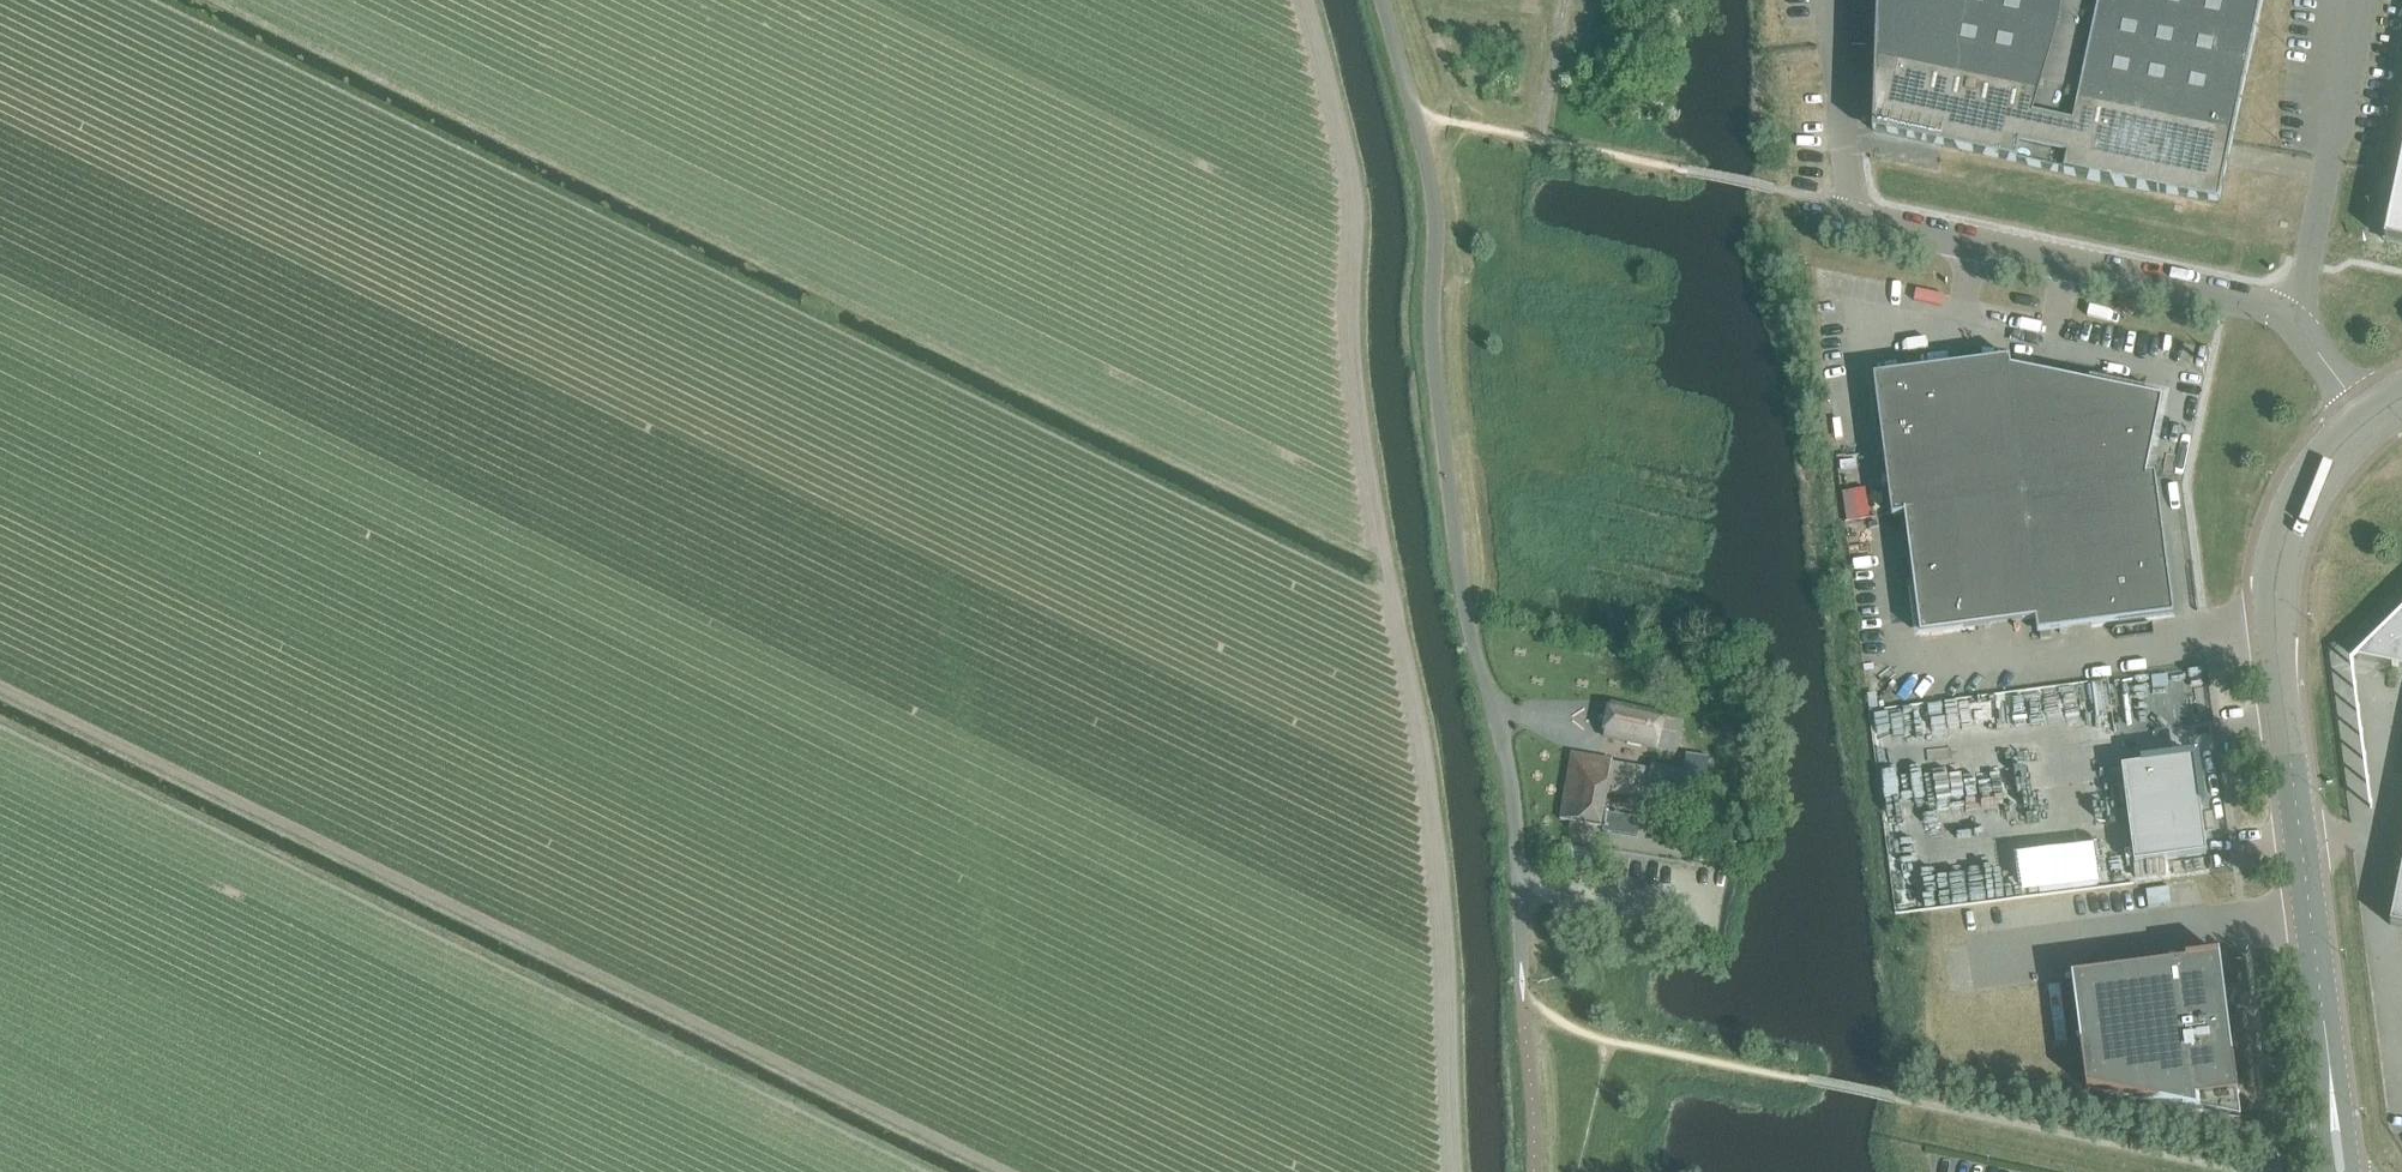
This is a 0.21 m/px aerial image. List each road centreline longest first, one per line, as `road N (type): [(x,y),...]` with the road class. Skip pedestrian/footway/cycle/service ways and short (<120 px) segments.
road 1 (track): [(1383,0),(1437,207),(1437,385),(1465,604),(1498,723),(1523,880),(1524,995)]
road 2 (unclassified): [(2341,1171),(2276,583),(2288,529),(2317,473),(2364,422),(2401,398)]

